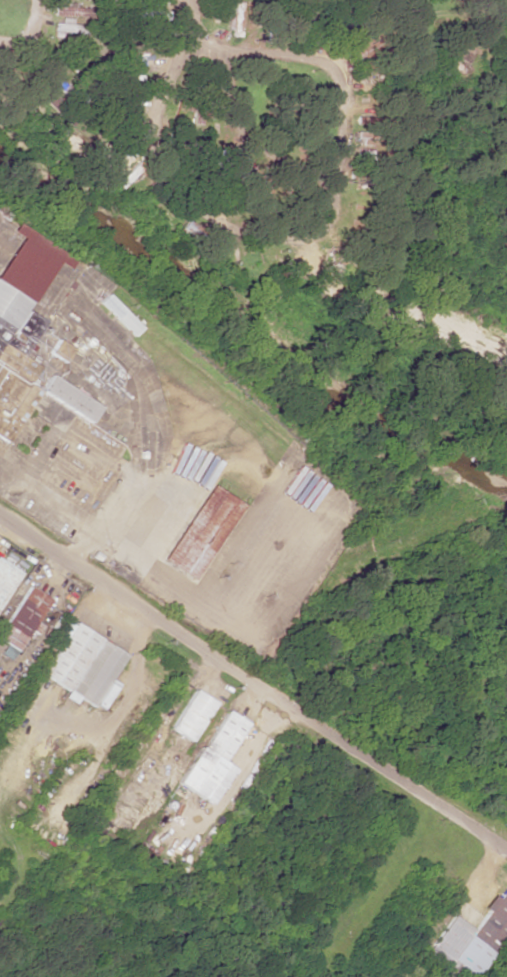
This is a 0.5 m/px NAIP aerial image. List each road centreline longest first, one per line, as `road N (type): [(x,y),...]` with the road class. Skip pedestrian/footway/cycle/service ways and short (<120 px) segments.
road 1 (residential): [(190,43),(283,53),(335,69),(345,147),(321,228),(286,238),(214,219),(158,161),(151,120),(175,55),(190,43)]
road 2 (residential): [(0,514),(506,841)]
road 3 (residential): [(219,52),(240,138),(334,182)]

